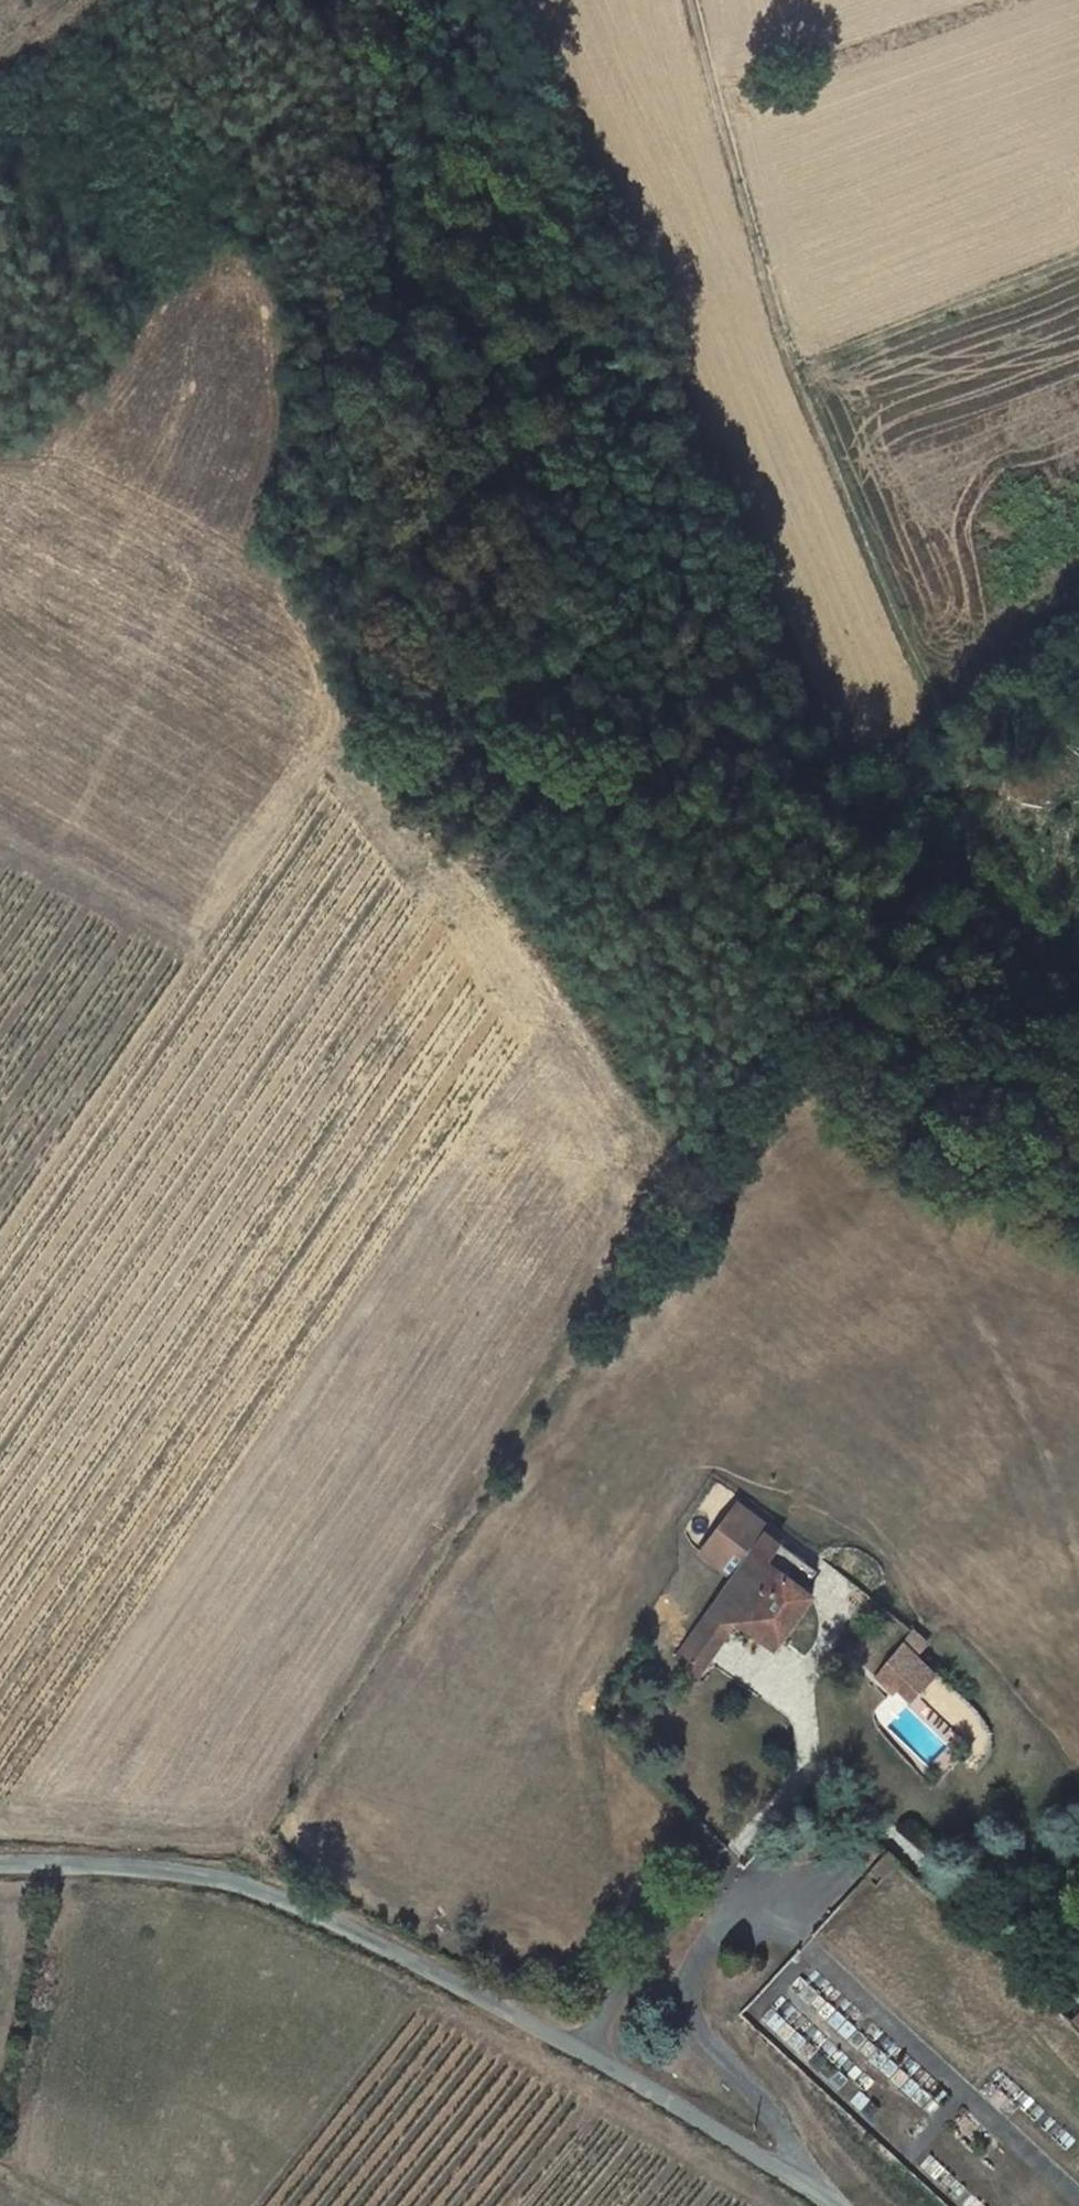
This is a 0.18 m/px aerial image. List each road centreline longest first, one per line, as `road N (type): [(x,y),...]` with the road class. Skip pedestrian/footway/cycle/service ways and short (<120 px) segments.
road 1 (unclassified): [(0,1865),(224,1878),(310,1912),(530,2023),(832,2205)]
road 2 (track): [(692,0),(737,176),(932,715),(946,802)]

